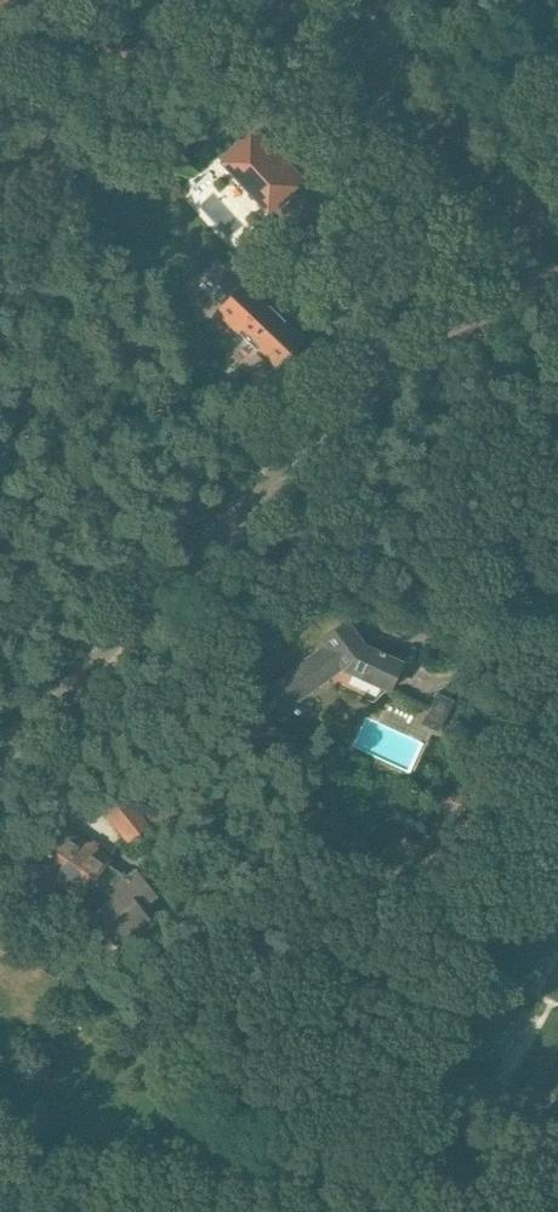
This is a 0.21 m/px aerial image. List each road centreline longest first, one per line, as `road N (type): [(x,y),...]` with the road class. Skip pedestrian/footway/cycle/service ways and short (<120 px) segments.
road 1 (unclassified): [(0,758),(388,359),(541,275)]
road 2 (tertiary): [(541,275),(327,34)]

